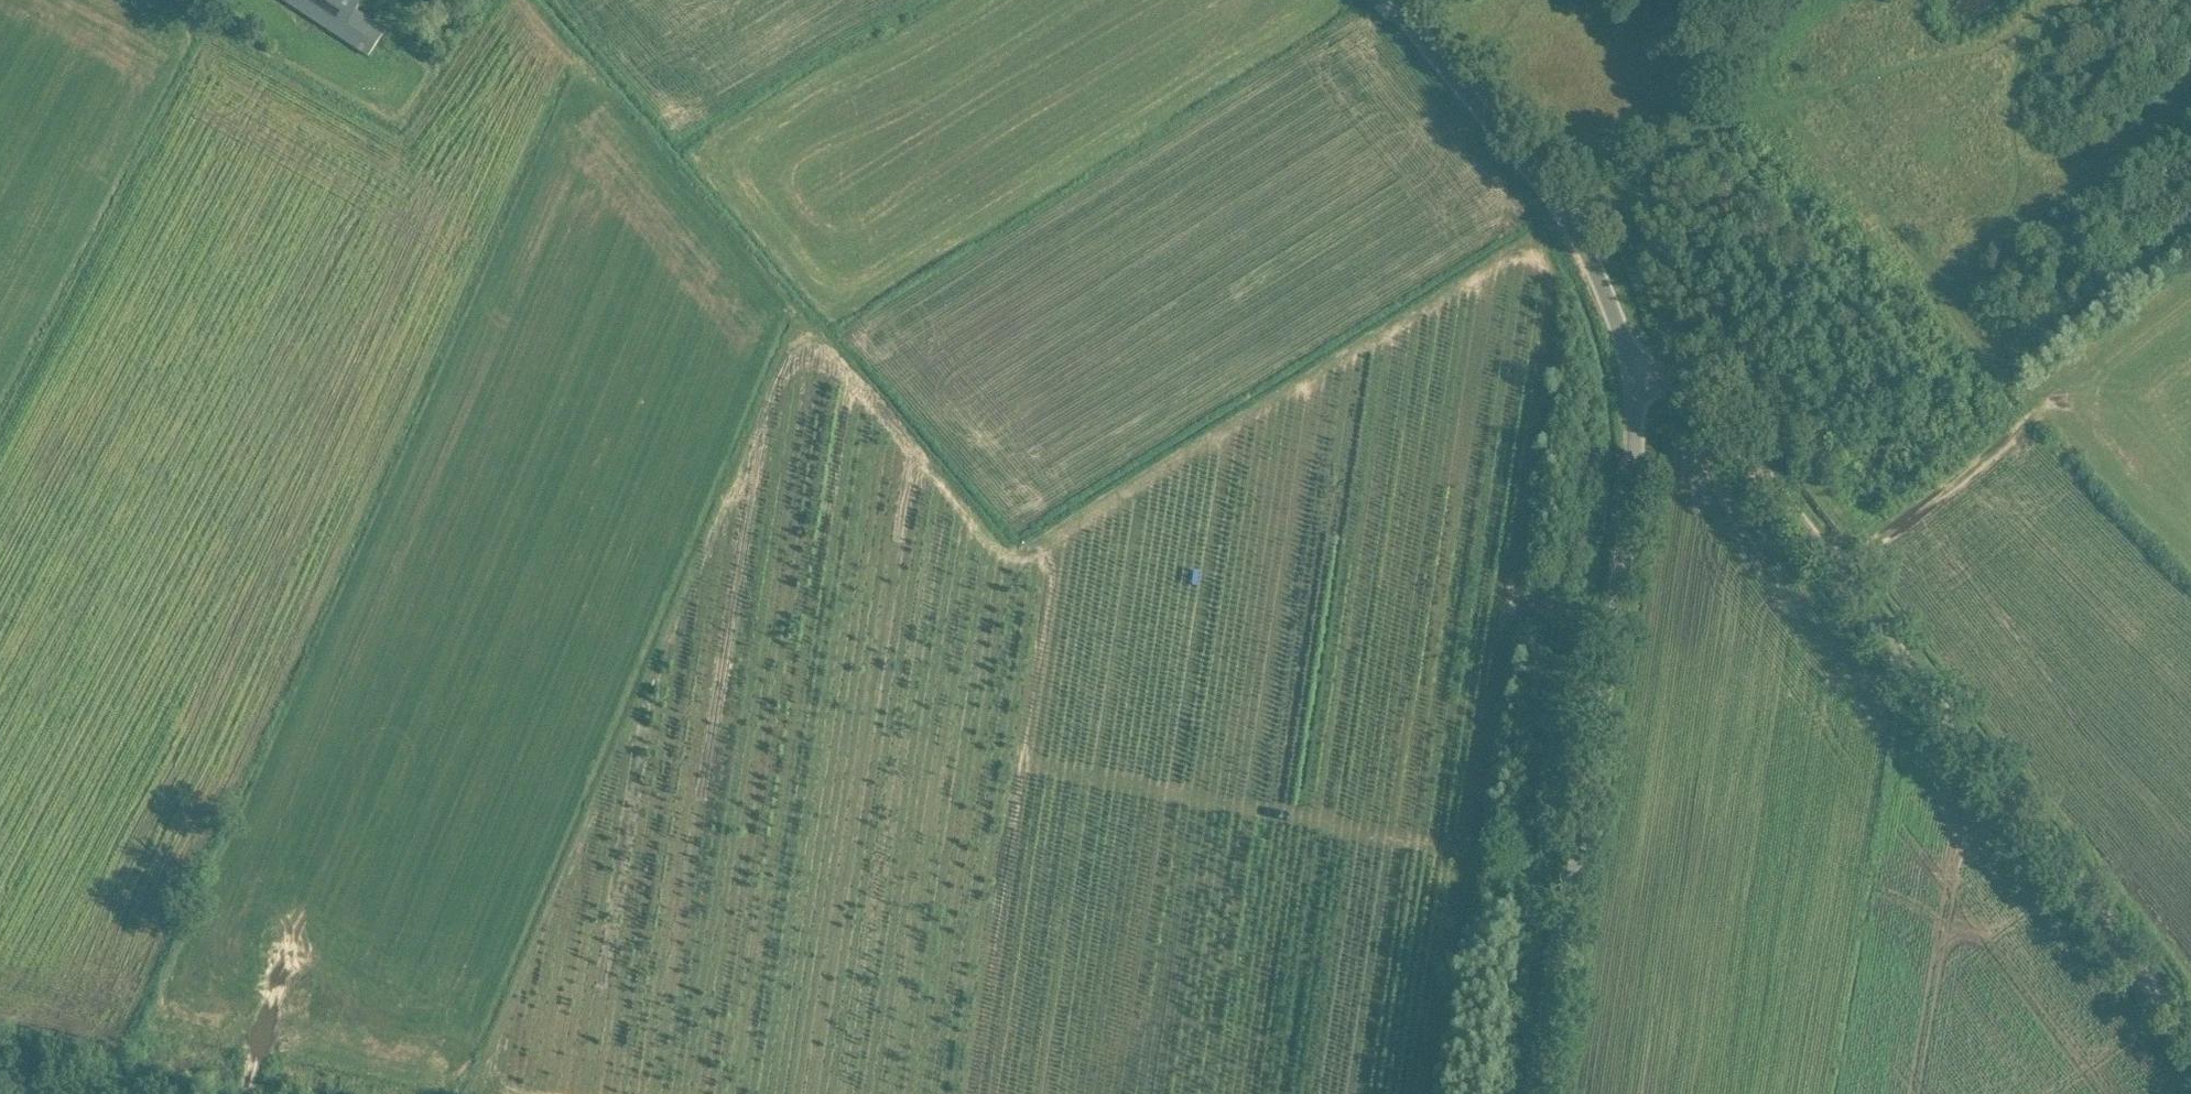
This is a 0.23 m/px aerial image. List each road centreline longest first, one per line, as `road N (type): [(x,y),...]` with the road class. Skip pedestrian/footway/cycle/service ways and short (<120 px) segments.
road 1 (unclassified): [(2190,1052),(1692,387),(1652,367),(1629,368)]
road 2 (unclassified): [(1542,1093),(1630,523),(1636,423),(1629,368)]
road 3 (unclassified): [(1629,368),(1610,301),(1558,201),(1392,0)]

